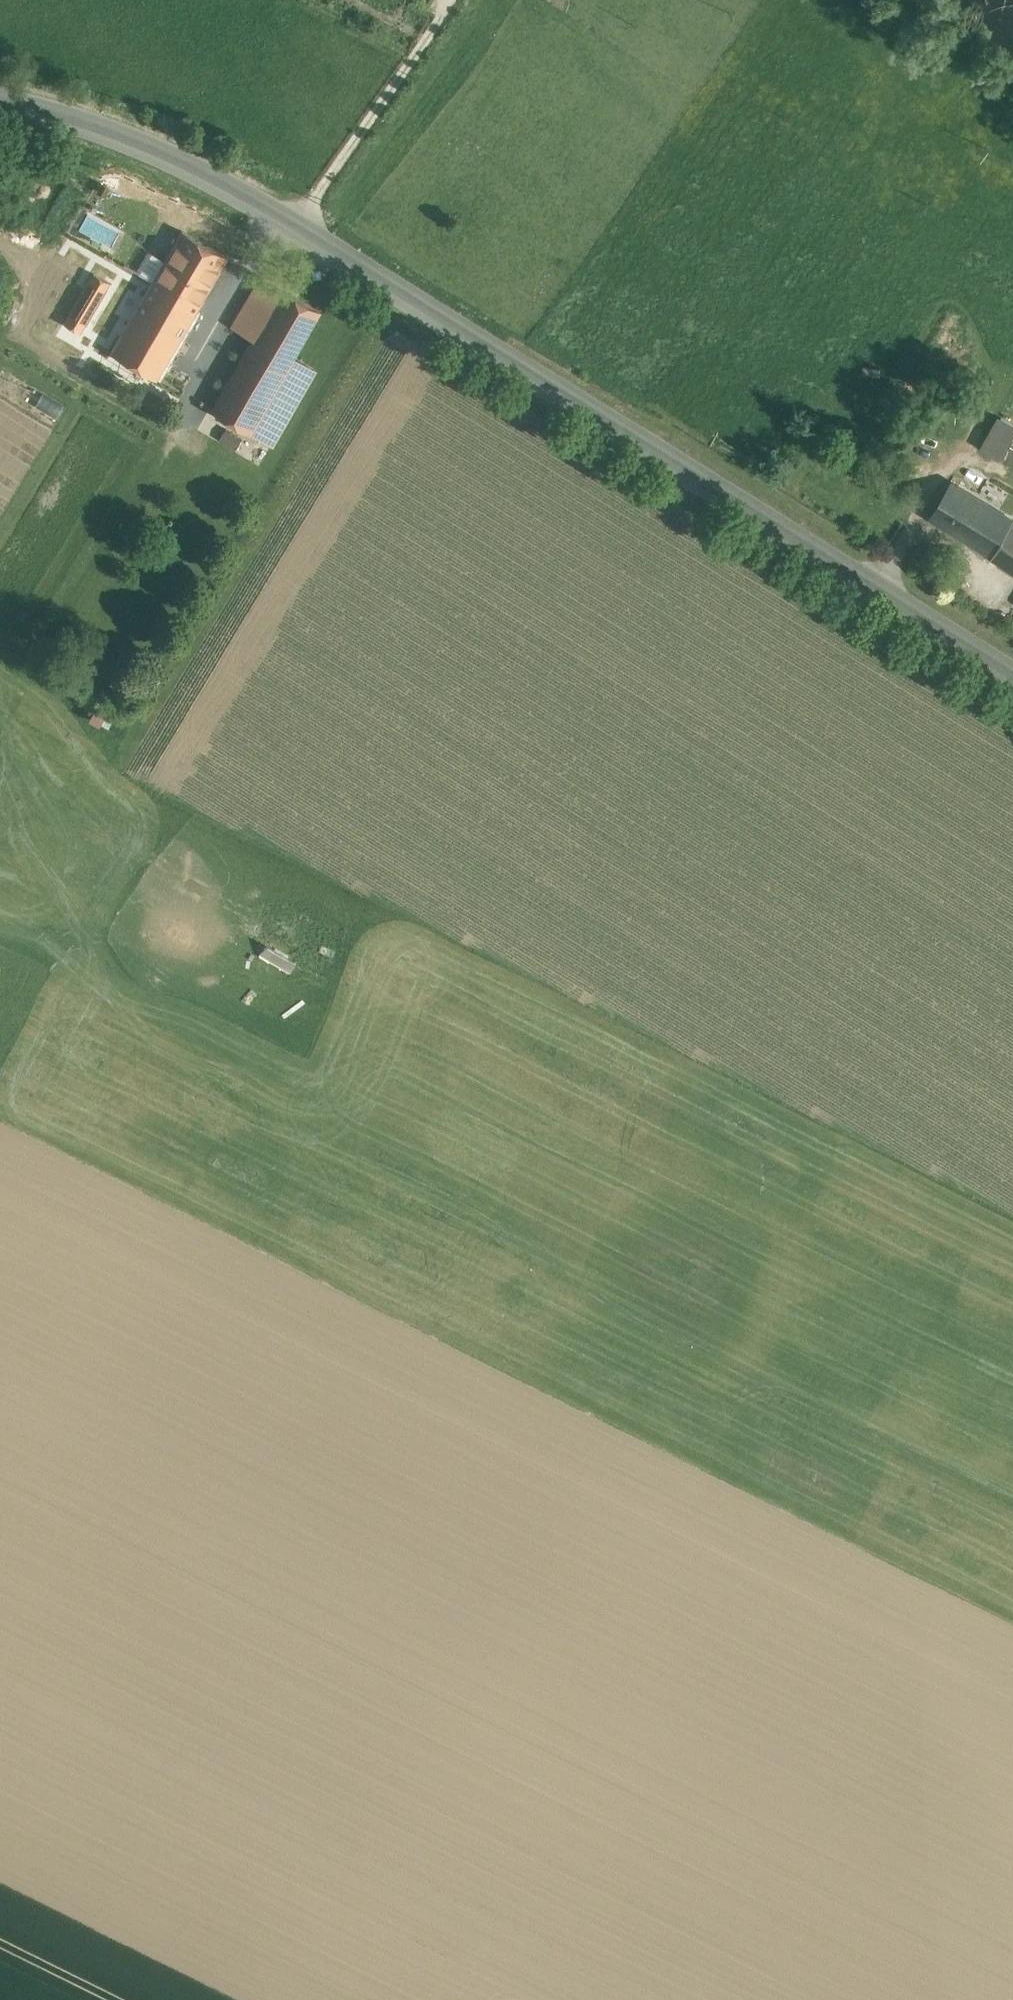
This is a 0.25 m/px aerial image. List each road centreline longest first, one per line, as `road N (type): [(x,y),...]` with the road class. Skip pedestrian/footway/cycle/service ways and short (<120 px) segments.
road 1 (unclassified): [(1012,669),(253,196),(157,146),(0,100)]

